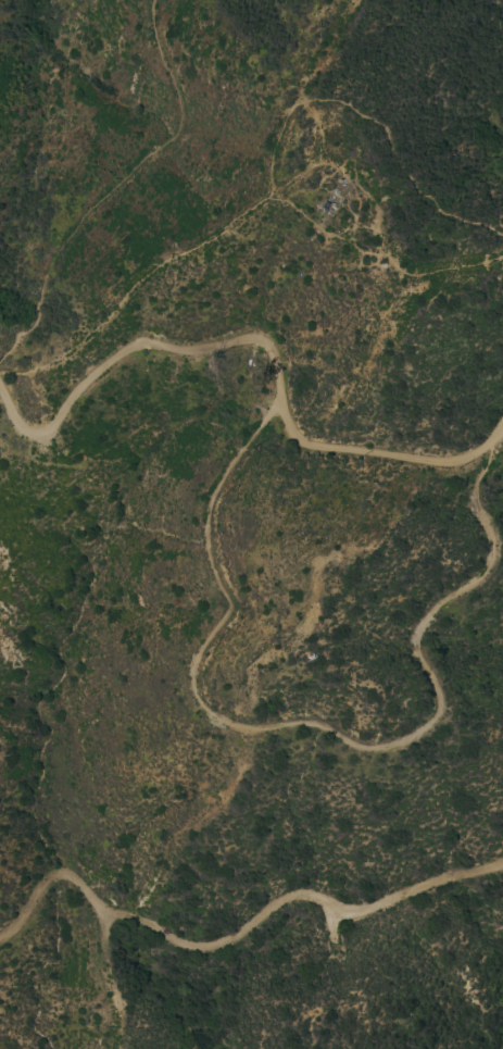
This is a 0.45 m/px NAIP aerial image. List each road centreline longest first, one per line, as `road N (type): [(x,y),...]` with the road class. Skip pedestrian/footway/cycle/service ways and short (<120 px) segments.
road 1 (track): [(502,421),(487,444),(453,462),(307,444),(285,419),(274,354),(247,337),(127,349),(38,433),(18,427),(0,387)]
road 2 (track): [(0,938),(56,876),(174,941),(204,946),(299,896),(362,910),(502,862)]

